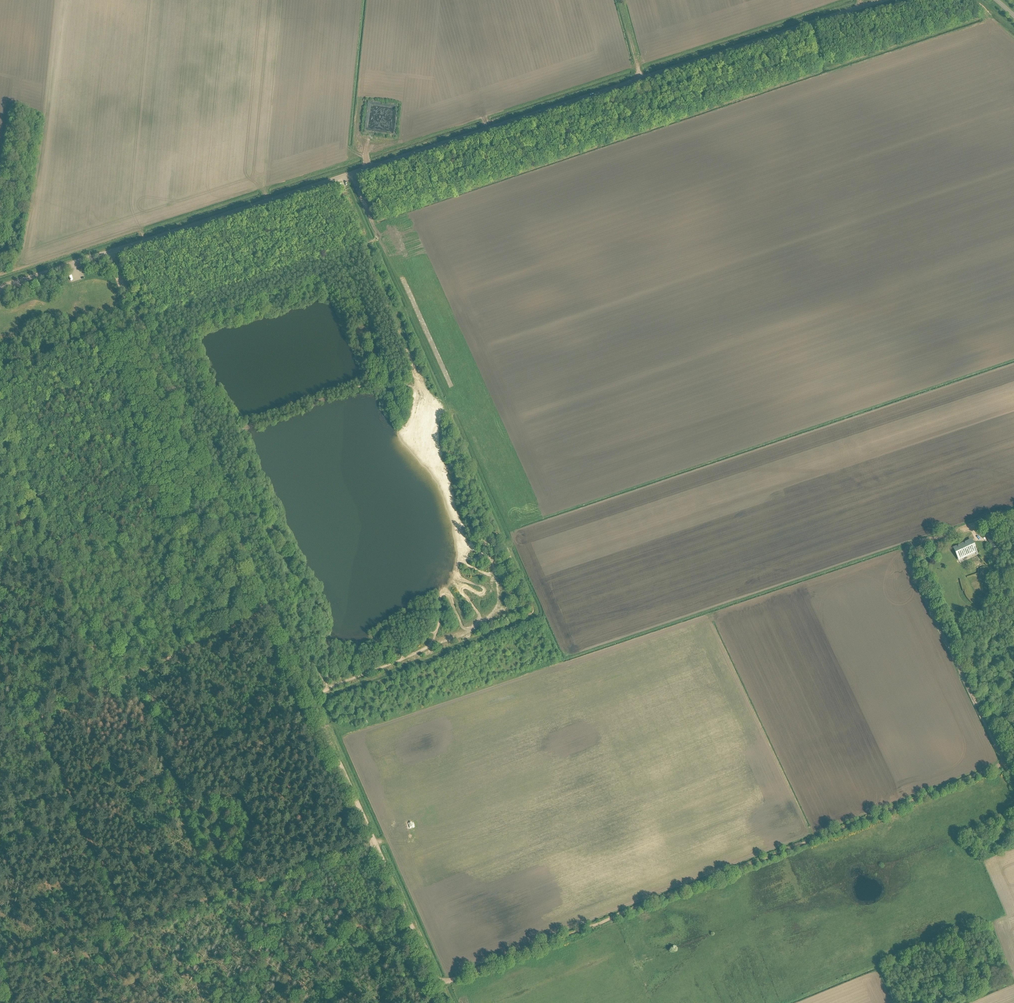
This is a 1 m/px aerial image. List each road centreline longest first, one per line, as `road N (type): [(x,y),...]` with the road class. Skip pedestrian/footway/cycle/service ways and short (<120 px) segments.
road 1 (track): [(1013,512),(906,553),(1006,764),(437,985)]
road 2 (unclassified): [(0,288),(880,0)]
road 3 (track): [(110,252),(375,843)]
road 4 (track): [(316,864),(0,970)]
road 5 (track): [(32,724),(269,611)]
road 6 (track): [(338,179),(437,410)]
road 7 (track): [(318,863),(375,843),(437,985)]
road 8 (track): [(32,495),(141,325)]
road 9 (track): [(0,549),(32,495),(0,394)]
road 10 (track): [(0,373),(141,325)]

